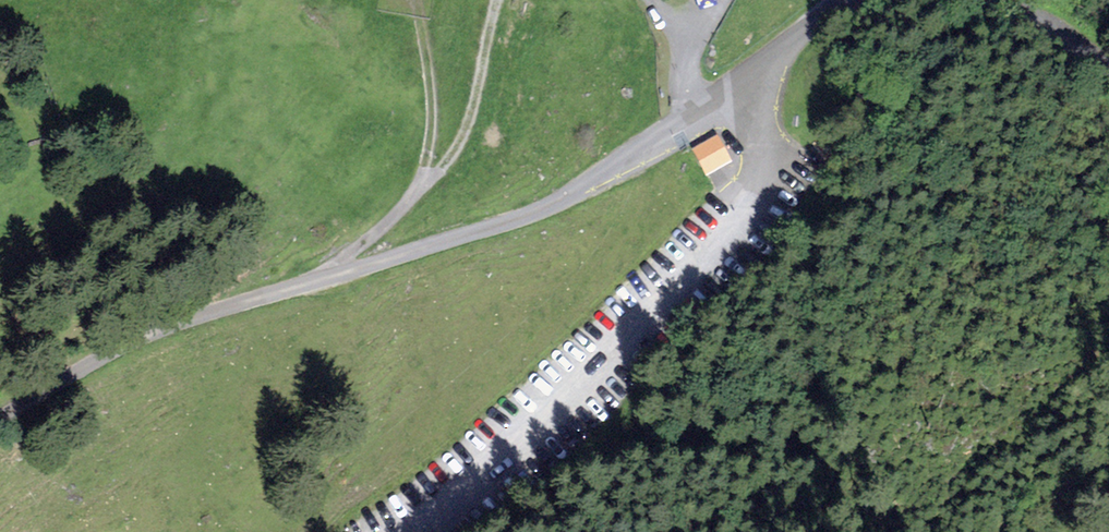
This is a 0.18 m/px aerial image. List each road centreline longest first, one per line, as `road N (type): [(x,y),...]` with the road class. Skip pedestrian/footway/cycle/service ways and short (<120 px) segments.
road 1 (unclassified): [(849,0),(705,111),(548,208),(321,274),(128,344),(0,422)]
road 2 (track): [(737,89),(775,175),(566,390),(381,531)]
road 3 (track): [(321,274),(421,194),(427,138),(418,0)]
road 4 (track): [(421,194),(462,136),(496,0)]
road 5 (unclassified): [(1108,56),(988,0)]

